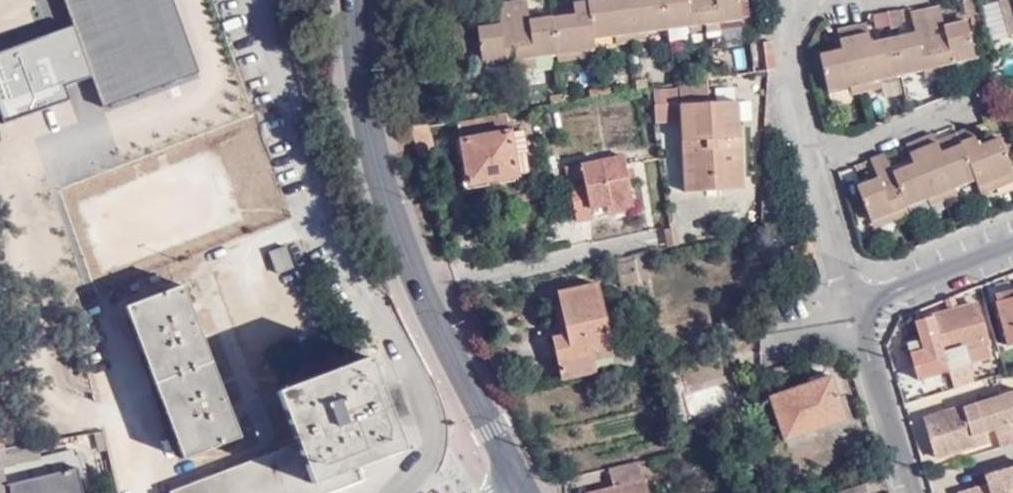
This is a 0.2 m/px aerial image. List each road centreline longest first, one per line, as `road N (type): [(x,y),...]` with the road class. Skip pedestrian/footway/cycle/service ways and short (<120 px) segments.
road 1 (secondary): [(358,0),(377,156),(405,248),(528,492)]
road 2 (residential): [(856,313),(793,87),(780,0)]
road 3 (residential): [(910,492),(856,313)]
road 4 (residential): [(856,313),(1012,249)]

